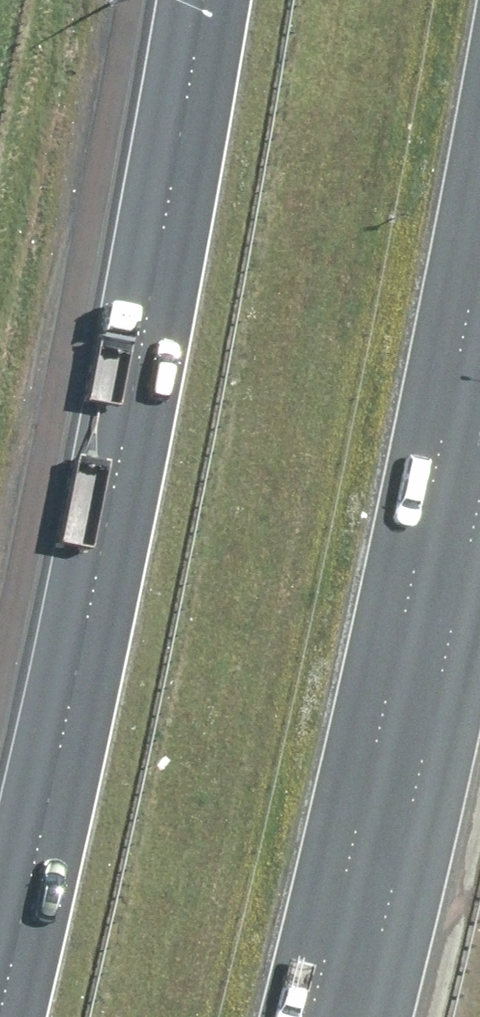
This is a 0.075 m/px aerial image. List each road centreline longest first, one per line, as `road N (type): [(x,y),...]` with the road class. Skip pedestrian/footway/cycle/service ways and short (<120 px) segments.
road 1 (motorway): [(4,1016),(180,145),(202,0)]
road 2 (motorway): [(479,238),(375,776),(313,1016)]

